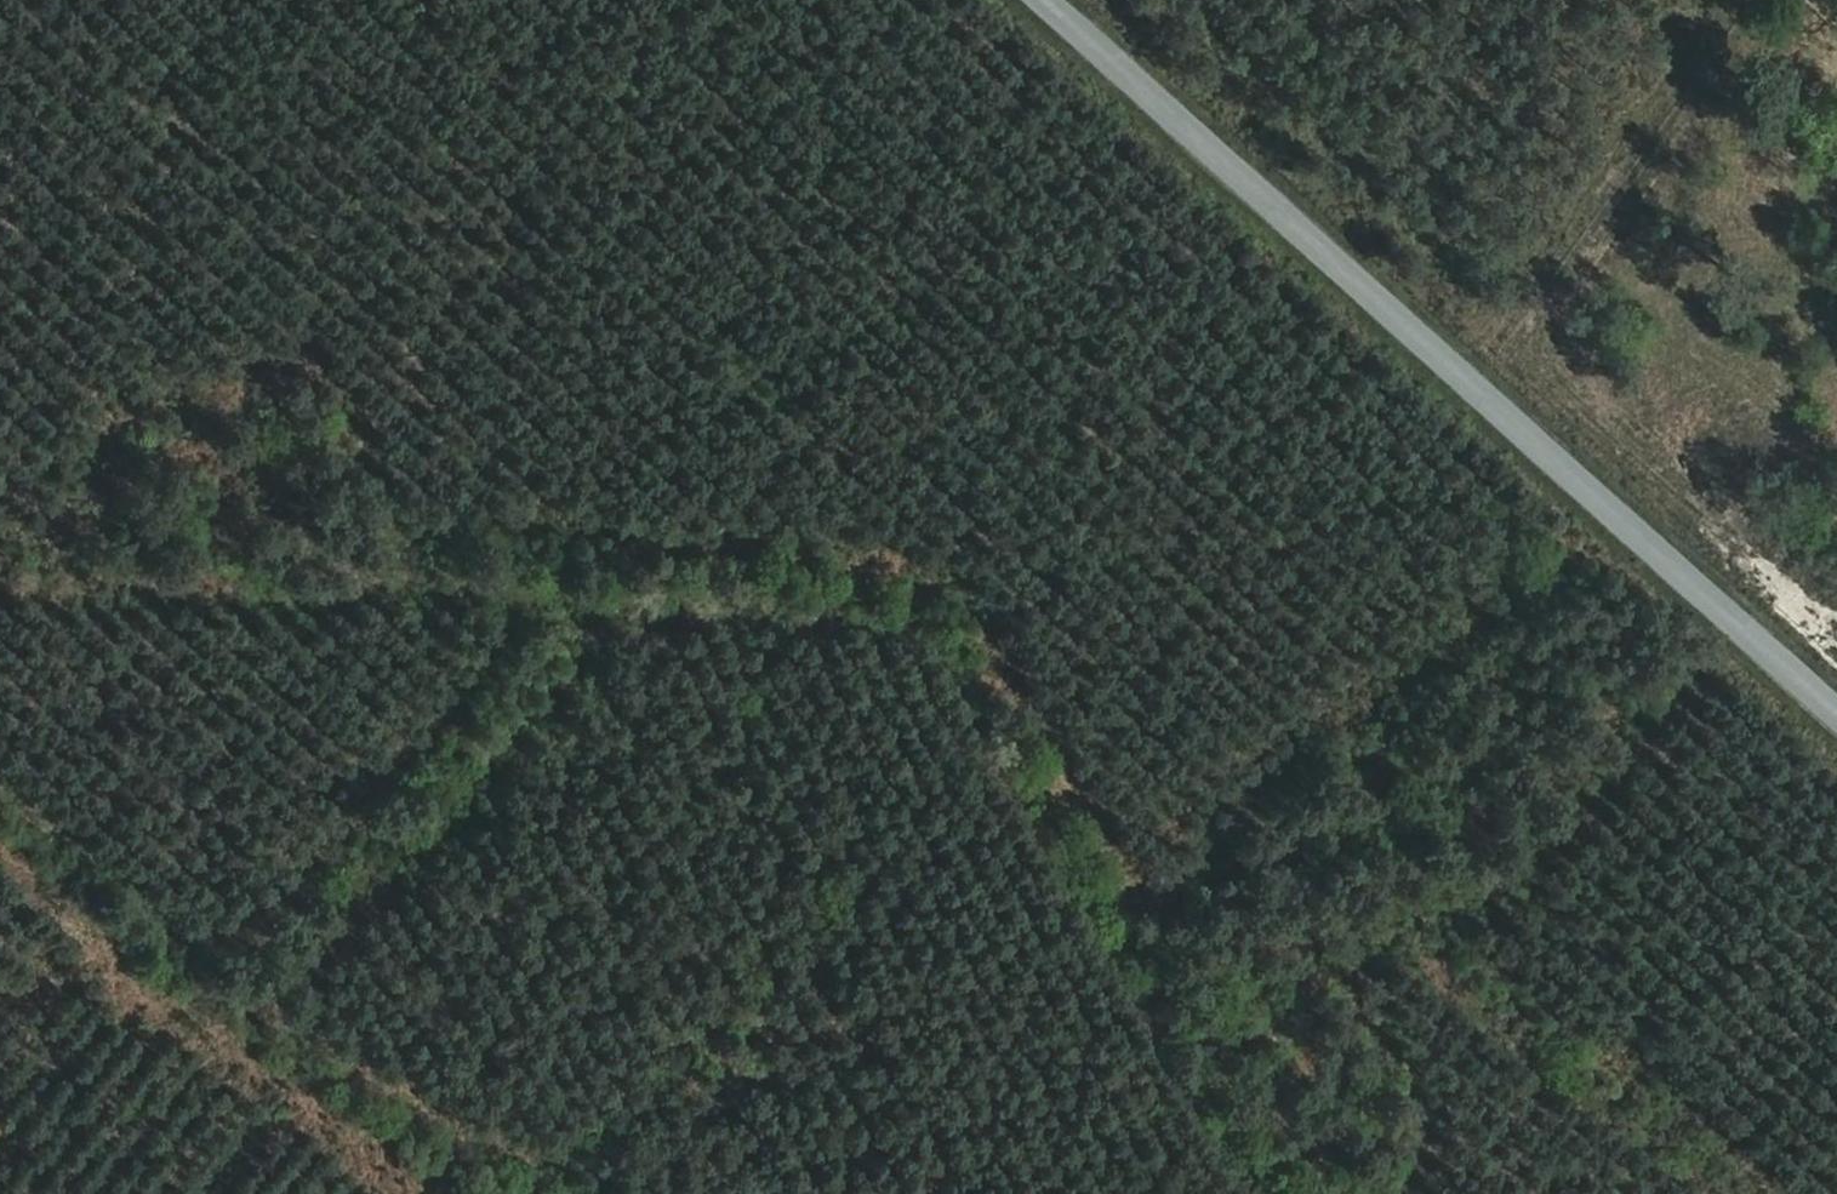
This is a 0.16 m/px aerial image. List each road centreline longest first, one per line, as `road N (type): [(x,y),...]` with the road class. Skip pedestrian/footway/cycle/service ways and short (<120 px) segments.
road 1 (tertiary): [(1043,0),(1836,719)]

